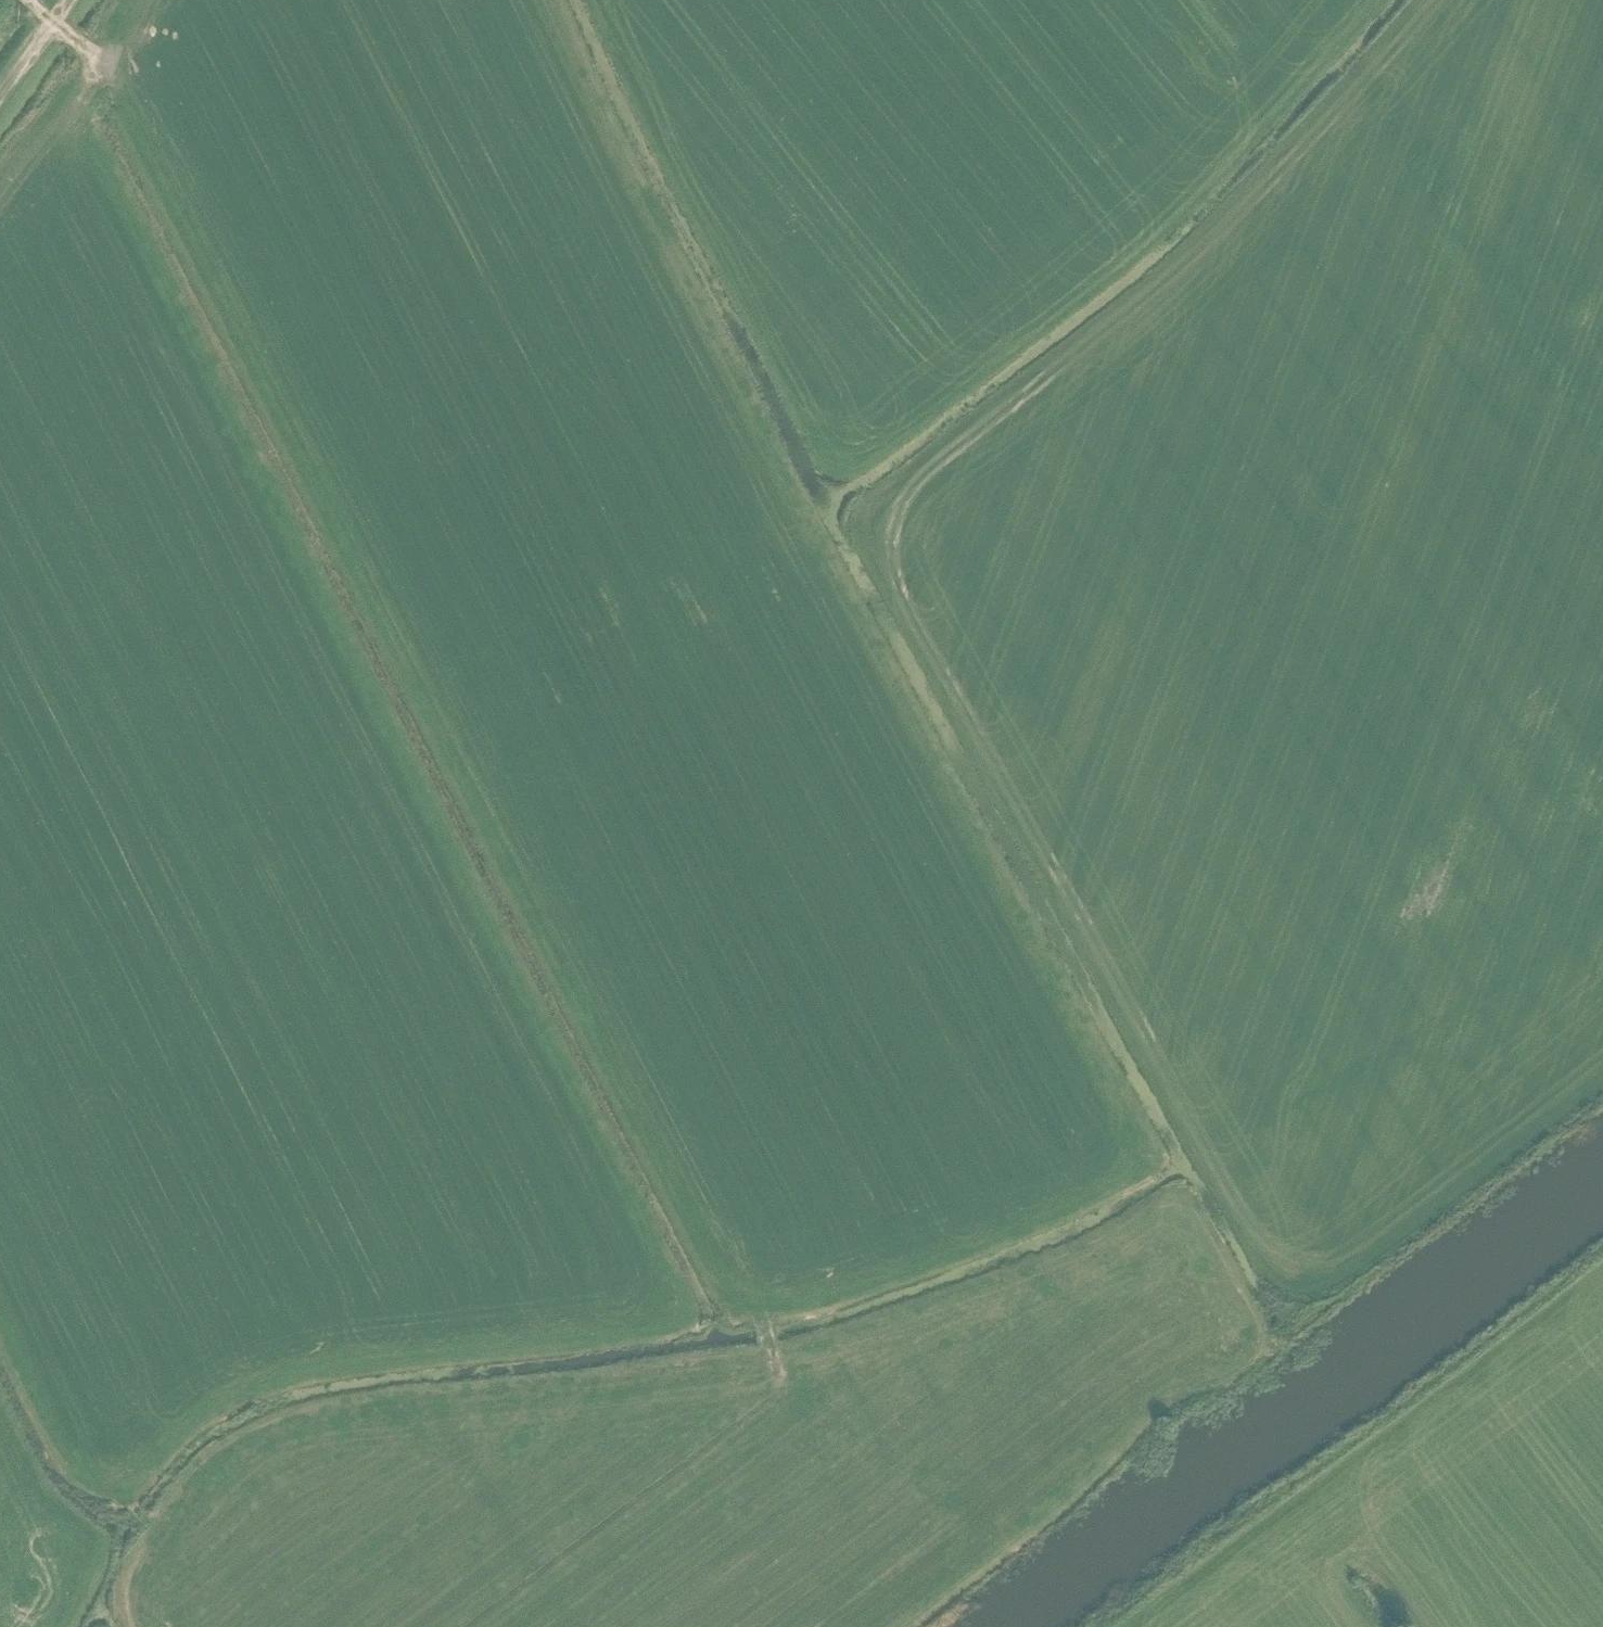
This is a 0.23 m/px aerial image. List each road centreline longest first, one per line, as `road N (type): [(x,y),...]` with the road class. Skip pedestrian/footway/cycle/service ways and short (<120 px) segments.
road 1 (track): [(54,24),(123,102),(695,1227),(745,1285),(768,1352)]
road 2 (track): [(71,0),(0,98)]

